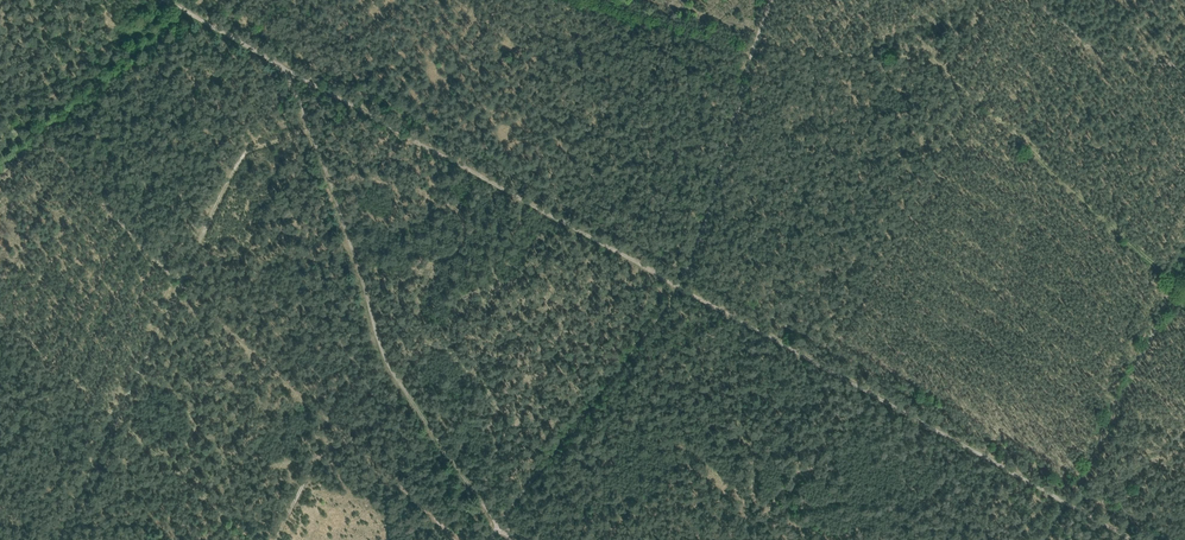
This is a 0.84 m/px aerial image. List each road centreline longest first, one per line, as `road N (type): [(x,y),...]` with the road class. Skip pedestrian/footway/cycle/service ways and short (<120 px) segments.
road 1 (track): [(160,0),(1131,539)]
road 2 (track): [(499,524),(383,359),(291,73)]
road 3 (track): [(767,0),(680,290)]
road 4 (track): [(459,539),(331,427),(273,539)]
road 5 (track): [(680,290),(499,524)]
road 6 (track): [(1184,257),(1064,503)]

